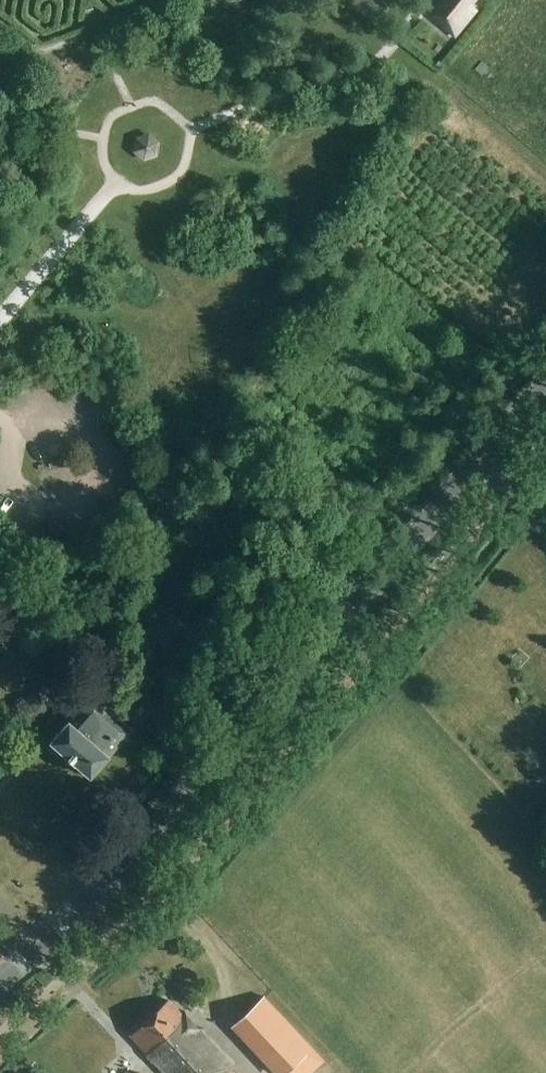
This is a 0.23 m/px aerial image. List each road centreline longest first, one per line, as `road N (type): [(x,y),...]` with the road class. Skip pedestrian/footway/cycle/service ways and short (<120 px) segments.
road 1 (secondary): [(40,948),(176,811),(545,386)]

